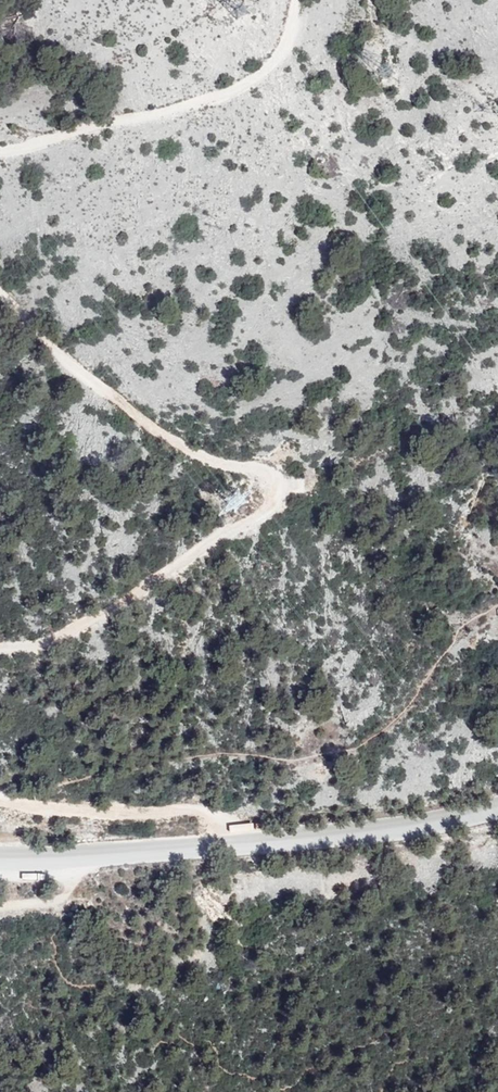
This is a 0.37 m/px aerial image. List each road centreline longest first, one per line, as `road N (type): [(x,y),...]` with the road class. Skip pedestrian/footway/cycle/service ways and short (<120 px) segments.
road 1 (track): [(0,293),(82,374),(192,453),(275,477),(281,491),(272,508),(81,627),(0,648)]
road 2 (tertiary): [(497,808),(429,826),(100,861),(0,863)]
road 3 (track): [(299,0),(276,65),(241,91),(0,151)]
road 4 (track): [(0,801),(205,814),(268,844)]

